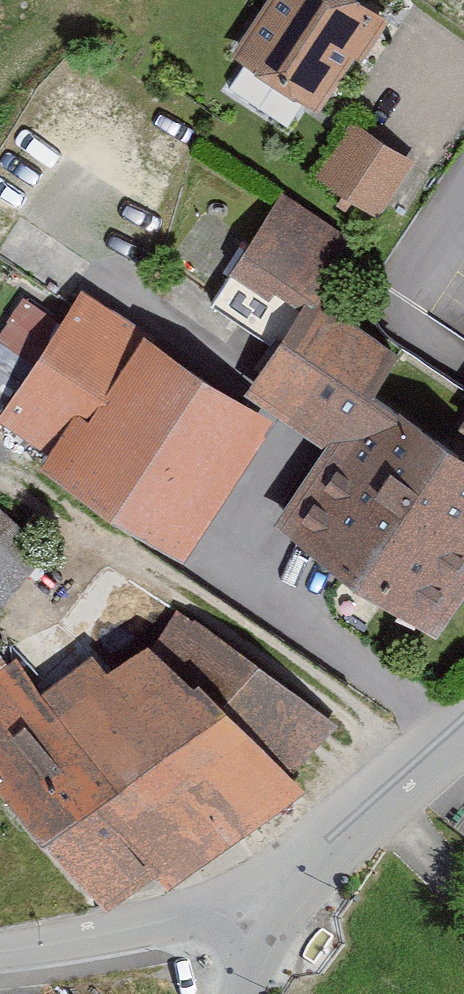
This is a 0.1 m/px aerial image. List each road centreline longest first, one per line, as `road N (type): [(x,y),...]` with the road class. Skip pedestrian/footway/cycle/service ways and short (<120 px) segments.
road 1 (unclassified): [(0,956),(286,902)]
road 2 (residential): [(286,902),(463,731)]

